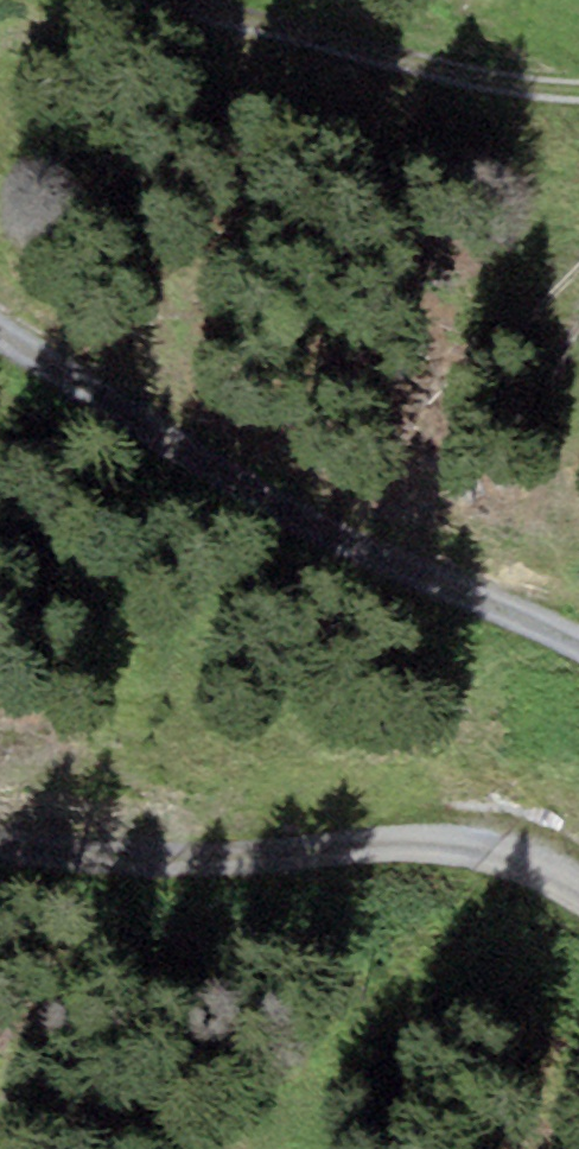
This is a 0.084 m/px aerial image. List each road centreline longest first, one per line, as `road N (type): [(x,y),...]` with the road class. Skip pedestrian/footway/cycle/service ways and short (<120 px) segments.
road 1 (track): [(578,642),(484,592),(335,532),(57,341),(0,319)]
road 2 (track): [(0,846),(149,862),(414,846),(498,852),(578,888)]
road 3 (track): [(0,3),(486,81),(578,88)]

